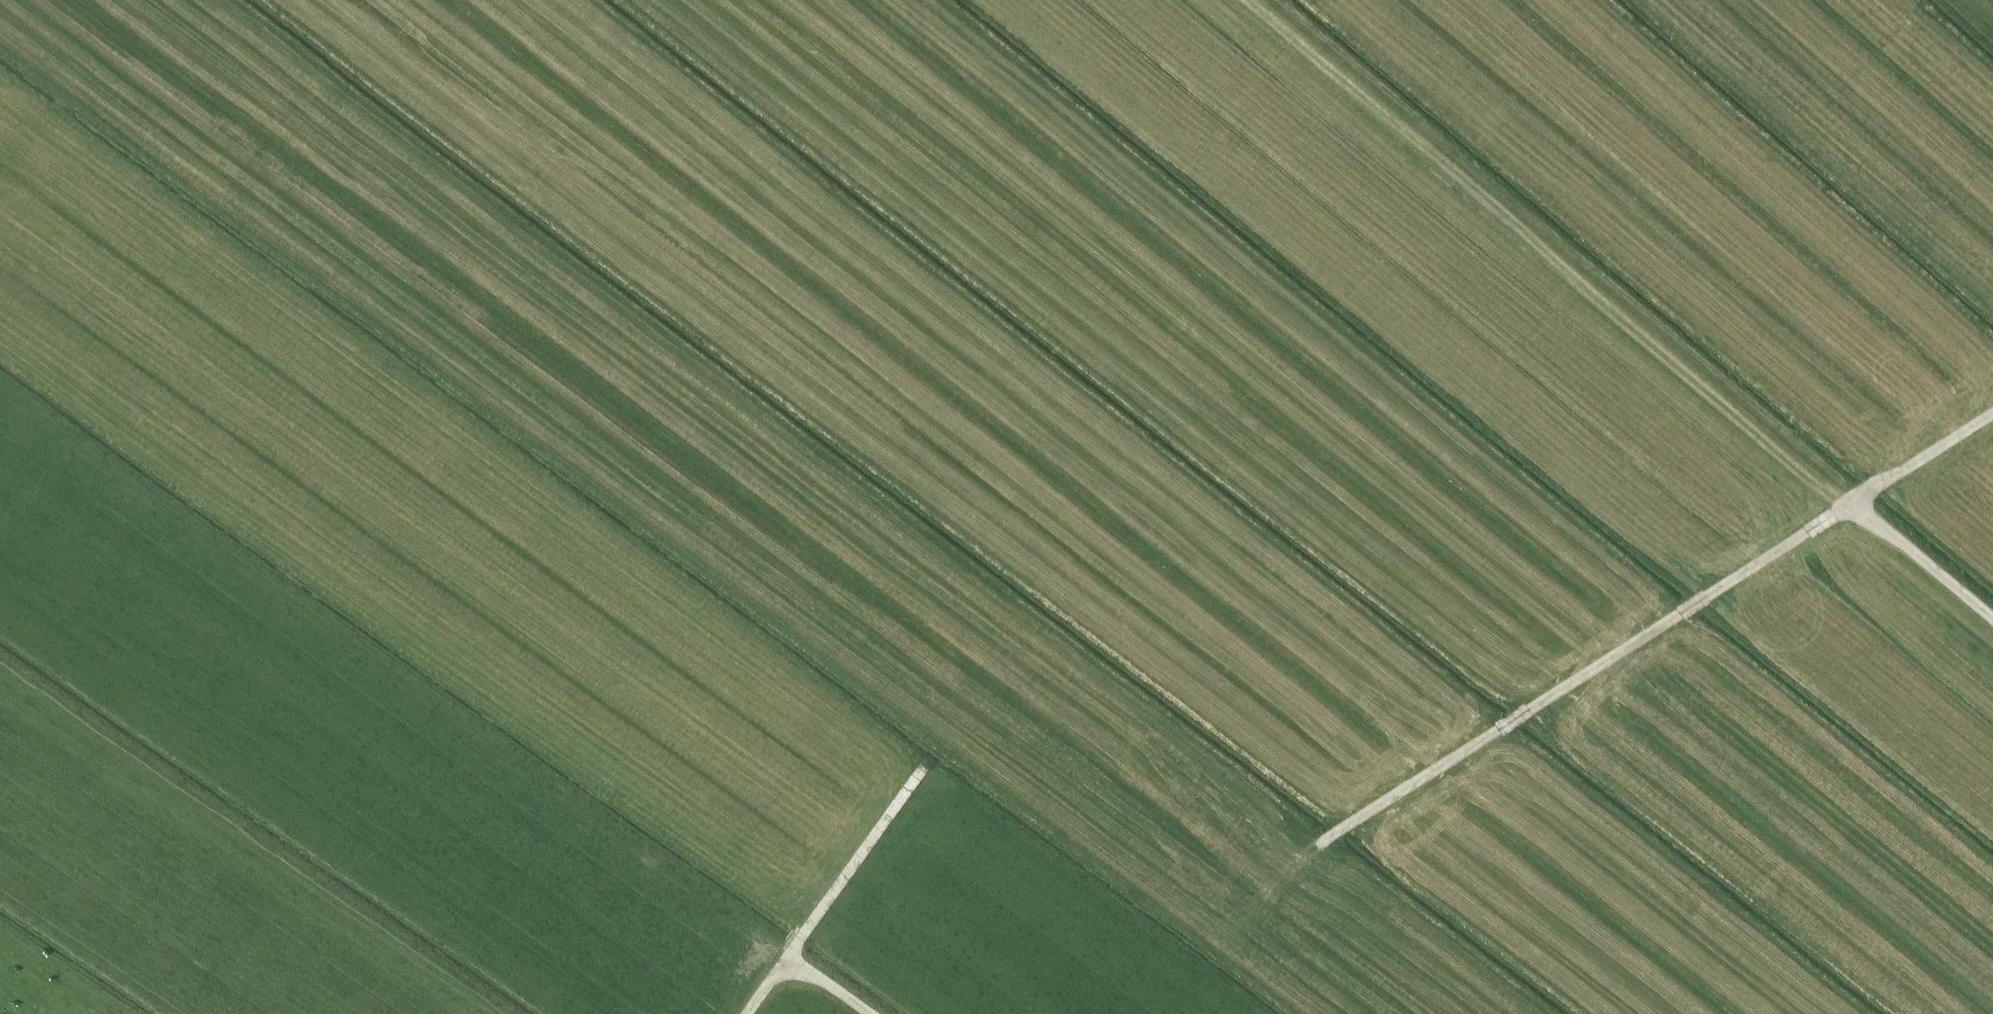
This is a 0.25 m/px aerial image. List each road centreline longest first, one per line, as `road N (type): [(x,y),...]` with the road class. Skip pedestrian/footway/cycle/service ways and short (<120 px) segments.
road 1 (track): [(1504,722),(1863,501),(1992,401)]
road 2 (track): [(754,1013),(925,764)]
road 3 (track): [(1992,617),(1863,501)]

